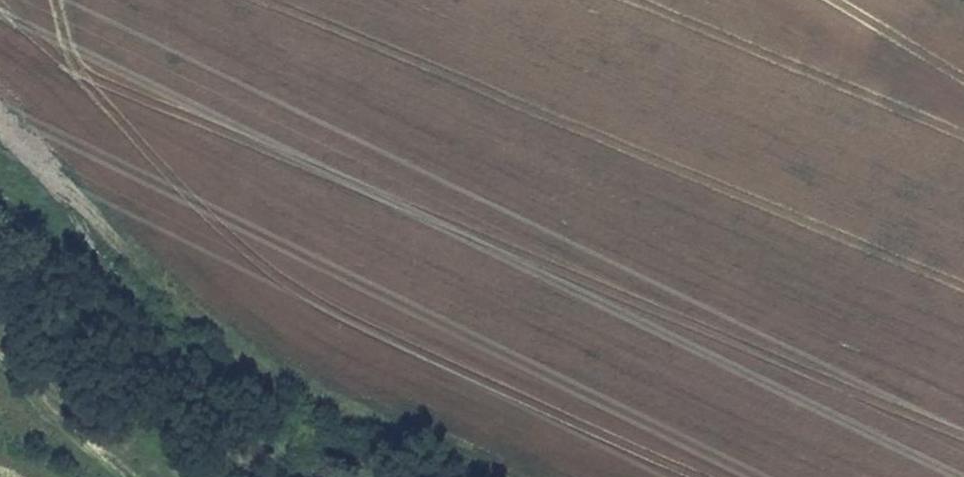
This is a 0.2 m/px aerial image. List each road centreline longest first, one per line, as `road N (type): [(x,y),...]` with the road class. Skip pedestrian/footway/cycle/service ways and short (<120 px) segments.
road 1 (track): [(0,345),(64,415),(144,476)]

